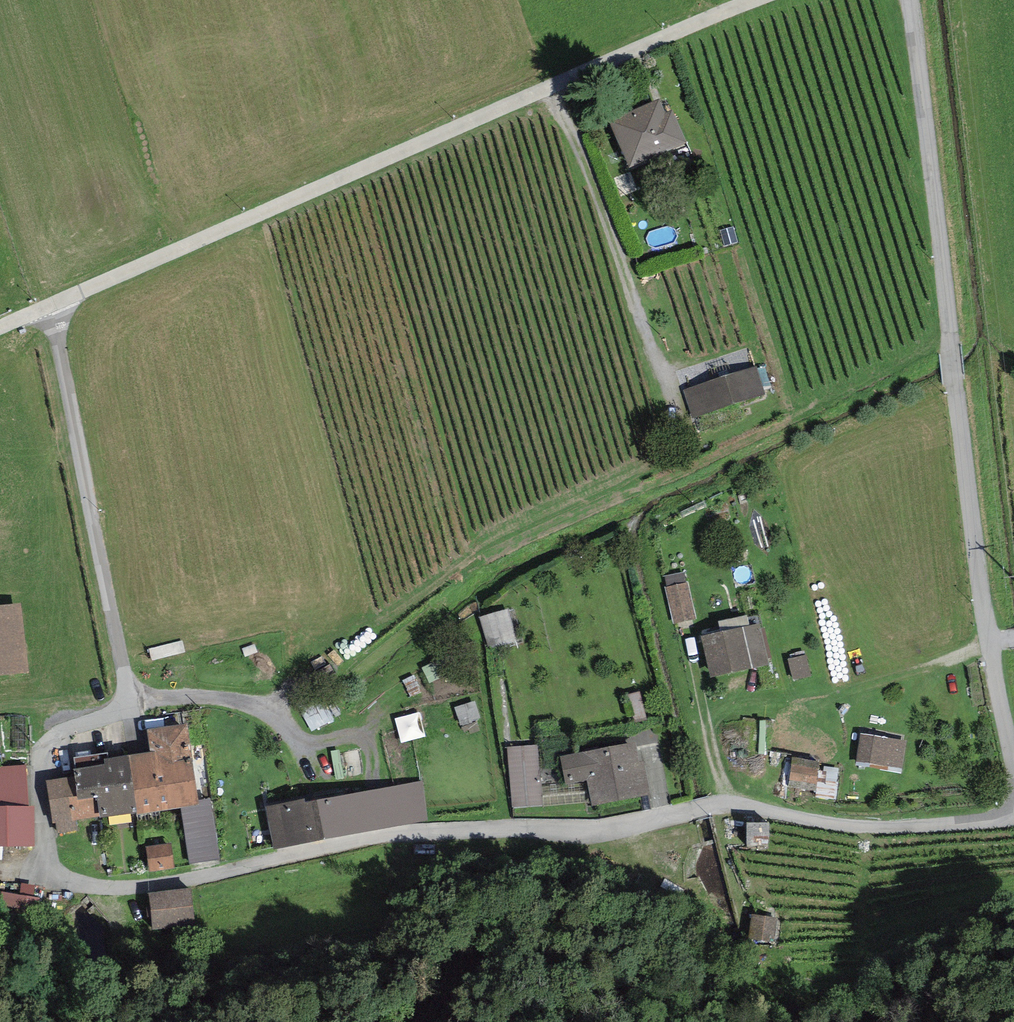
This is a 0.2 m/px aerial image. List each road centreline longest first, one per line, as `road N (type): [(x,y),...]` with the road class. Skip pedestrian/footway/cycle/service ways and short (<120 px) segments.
road 1 (unclassified): [(125,702),(54,739),(41,760),(42,844),(61,877),(74,882),(160,882),(406,833),(594,830),(725,805),(871,827),(1013,819)]
road 2 (unclassified): [(909,0),(981,592),(1013,765)]
road 3 (unclassified): [(49,305),(753,0)]
road 4 (unclassified): [(49,305),(125,702)]
road 5 (unclassified): [(125,702),(183,697),(254,705),(293,736),(304,768)]

